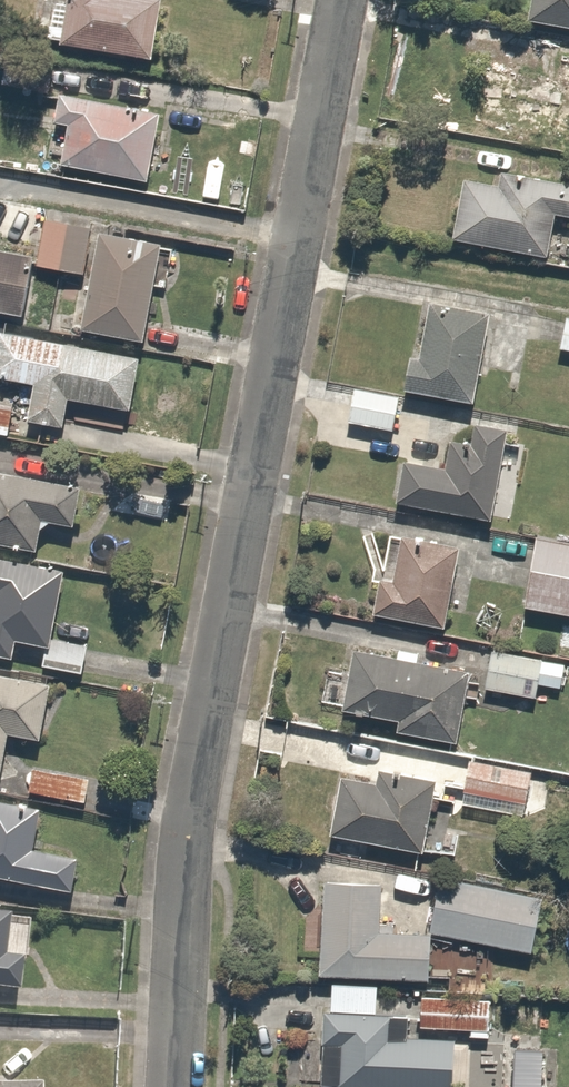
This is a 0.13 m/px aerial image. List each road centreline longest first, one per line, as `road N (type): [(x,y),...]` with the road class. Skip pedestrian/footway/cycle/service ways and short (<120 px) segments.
road 1 (residential): [(346,0),(200,780),(173,1086)]

